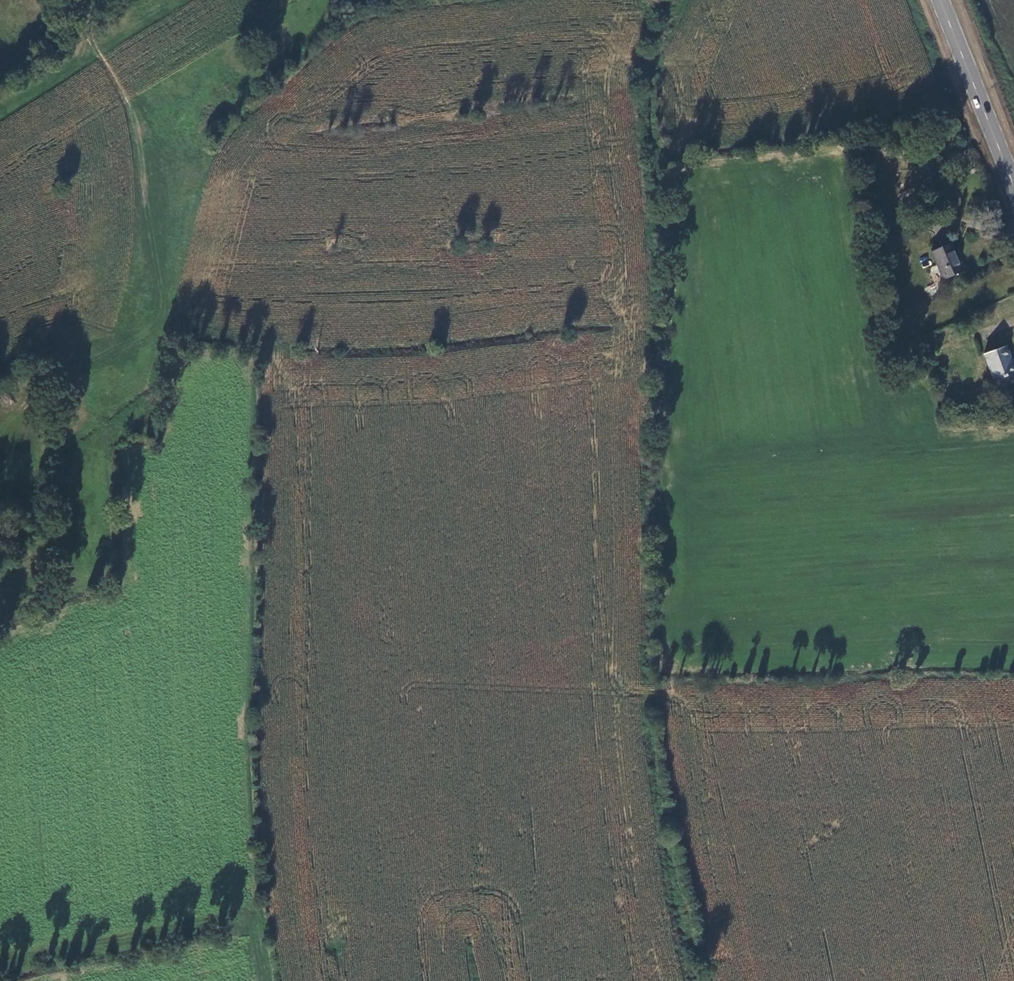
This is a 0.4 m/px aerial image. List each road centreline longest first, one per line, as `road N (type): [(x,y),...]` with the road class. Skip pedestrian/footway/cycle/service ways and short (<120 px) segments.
road 1 (secondary): [(940,0),(1013,186)]

